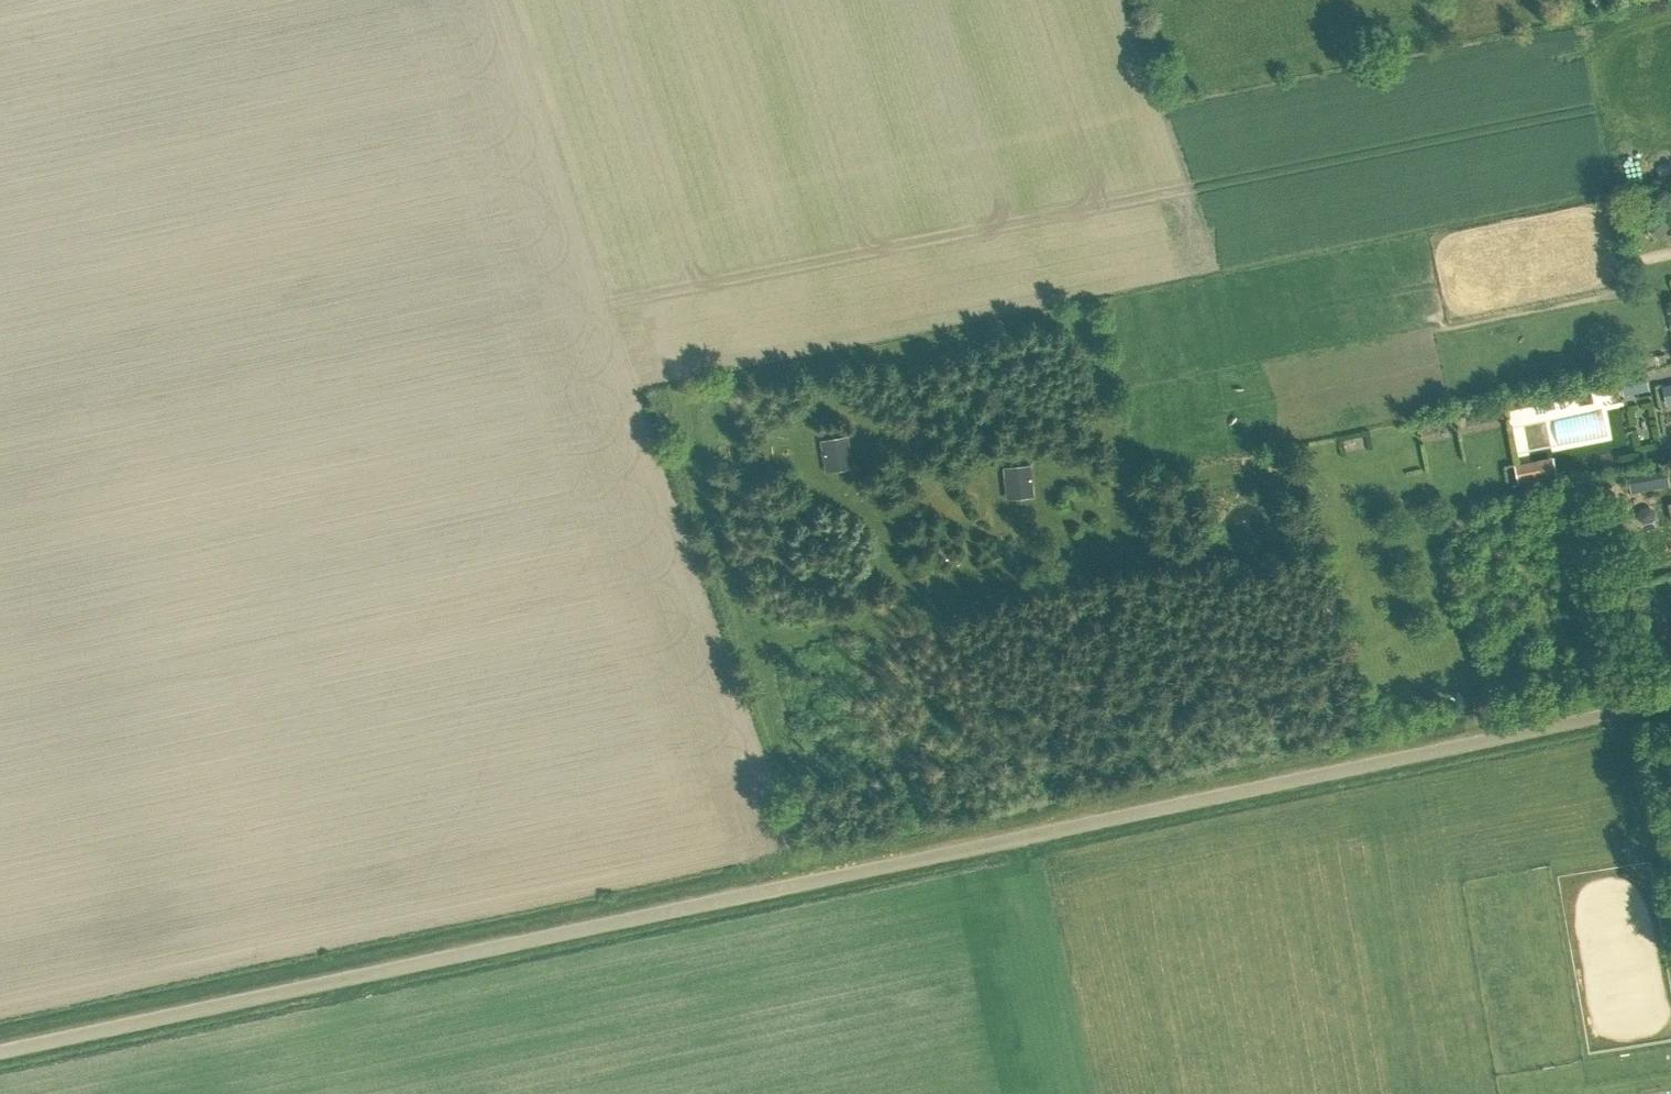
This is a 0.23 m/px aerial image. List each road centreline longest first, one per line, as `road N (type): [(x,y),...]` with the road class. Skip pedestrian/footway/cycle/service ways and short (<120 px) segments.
road 1 (unclassified): [(0,1050),(1670,700)]

